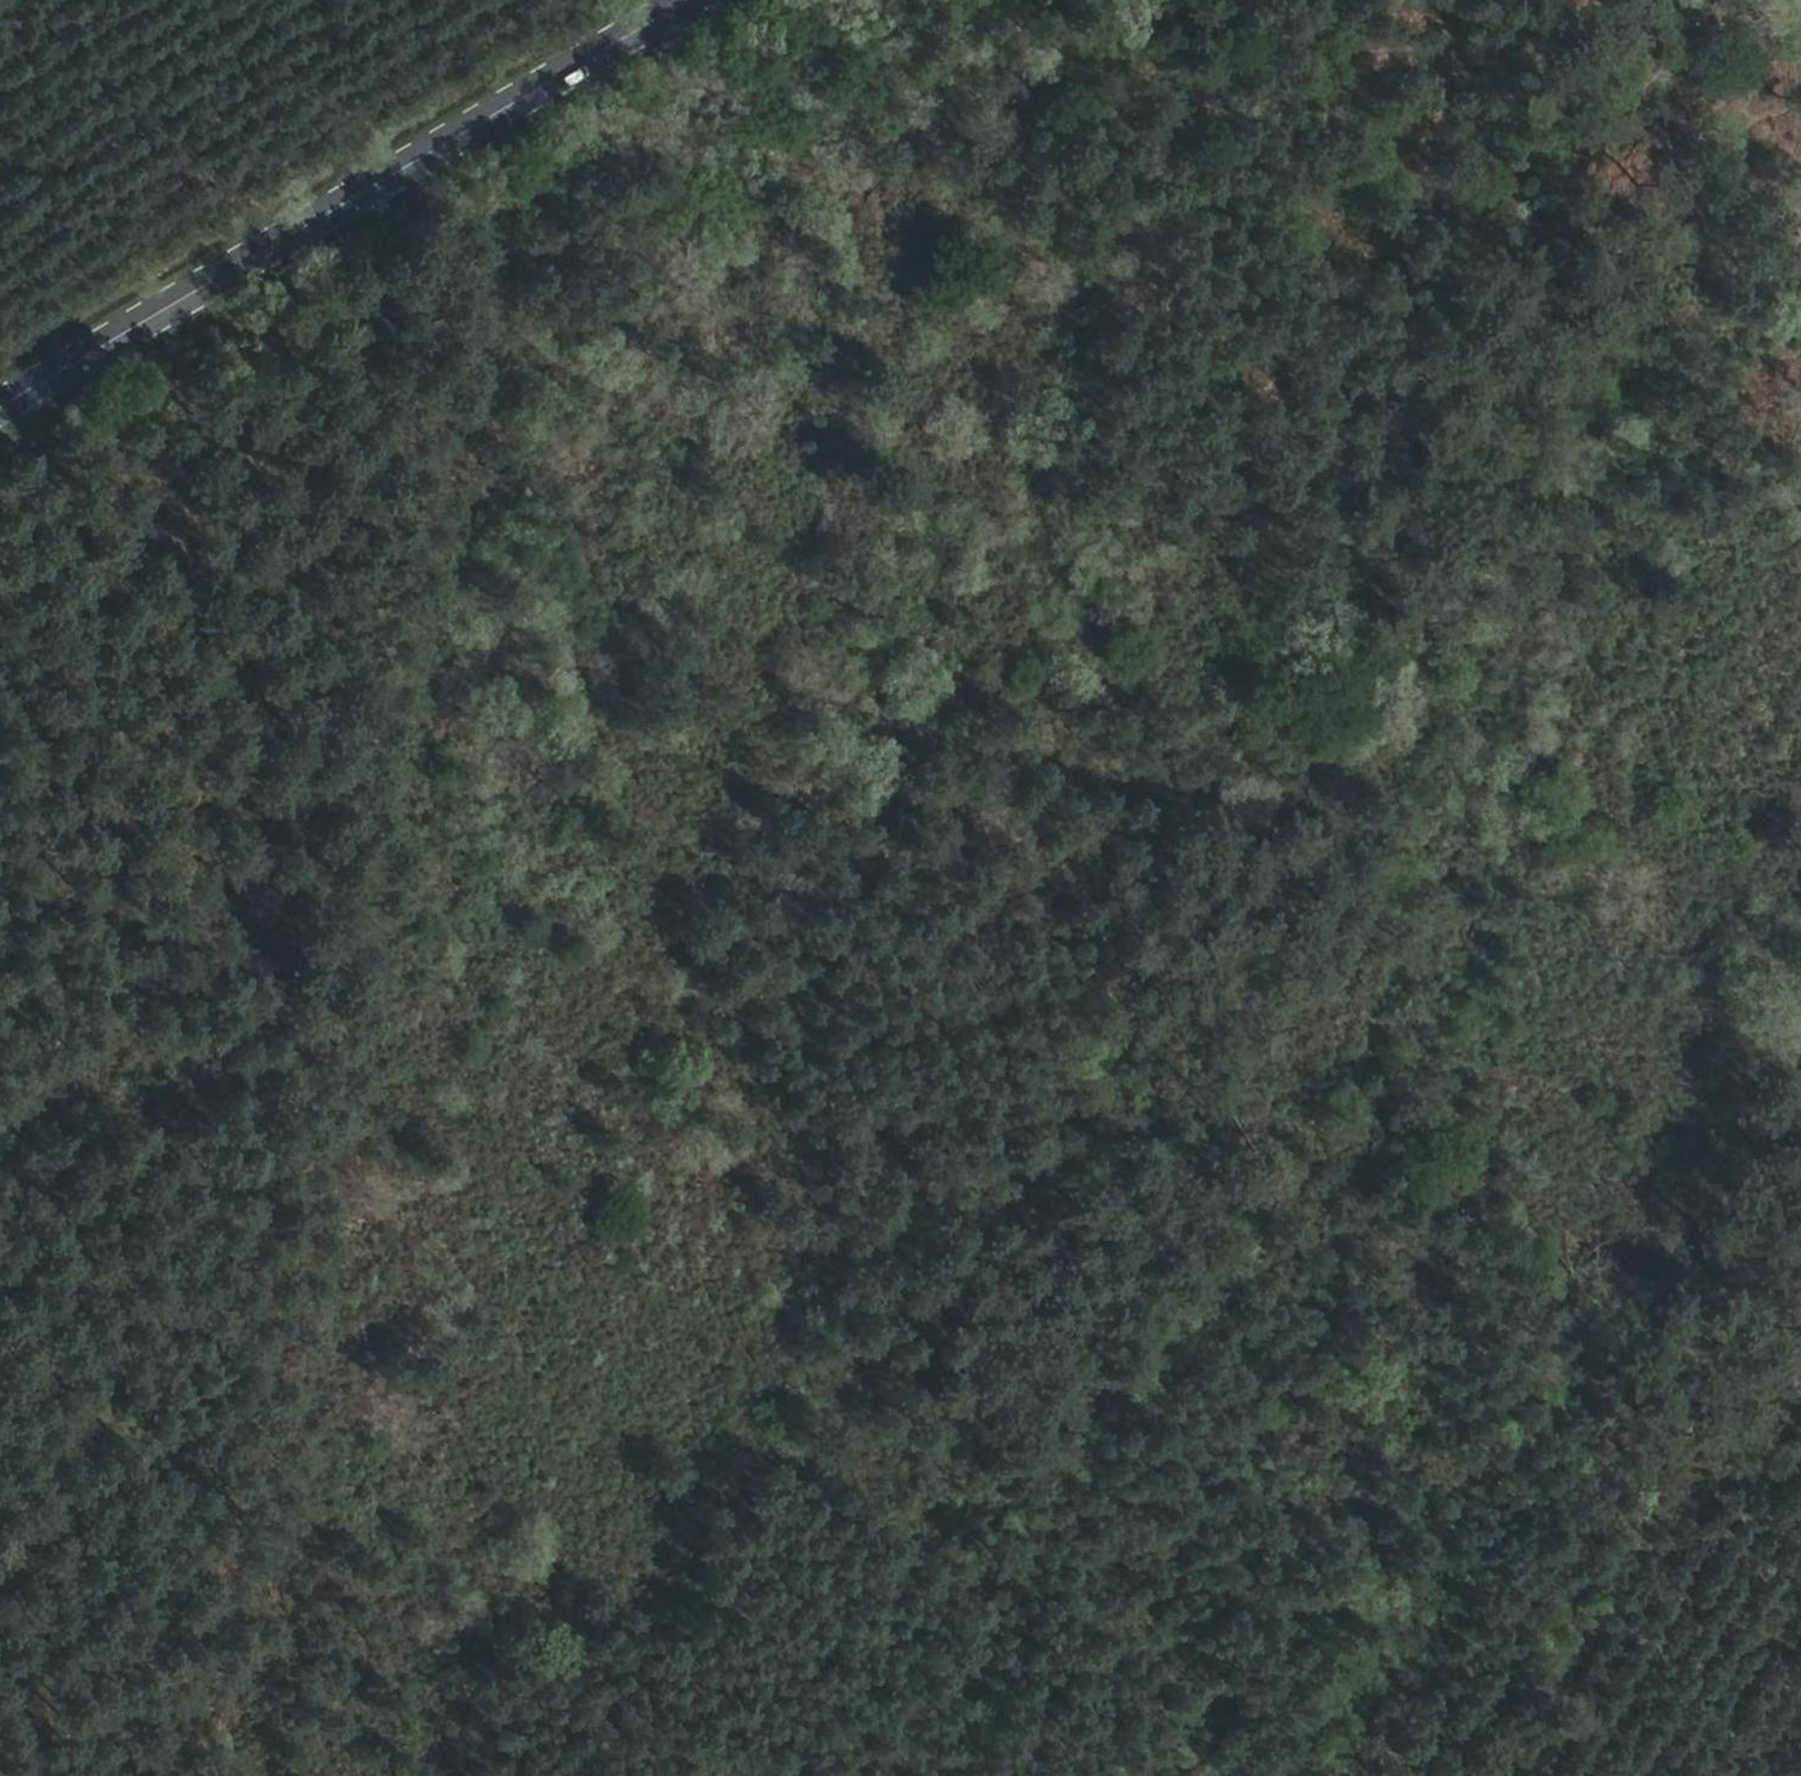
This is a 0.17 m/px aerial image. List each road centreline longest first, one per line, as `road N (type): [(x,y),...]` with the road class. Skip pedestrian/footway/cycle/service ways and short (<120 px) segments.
road 1 (tertiary): [(0,407),(688,0)]

